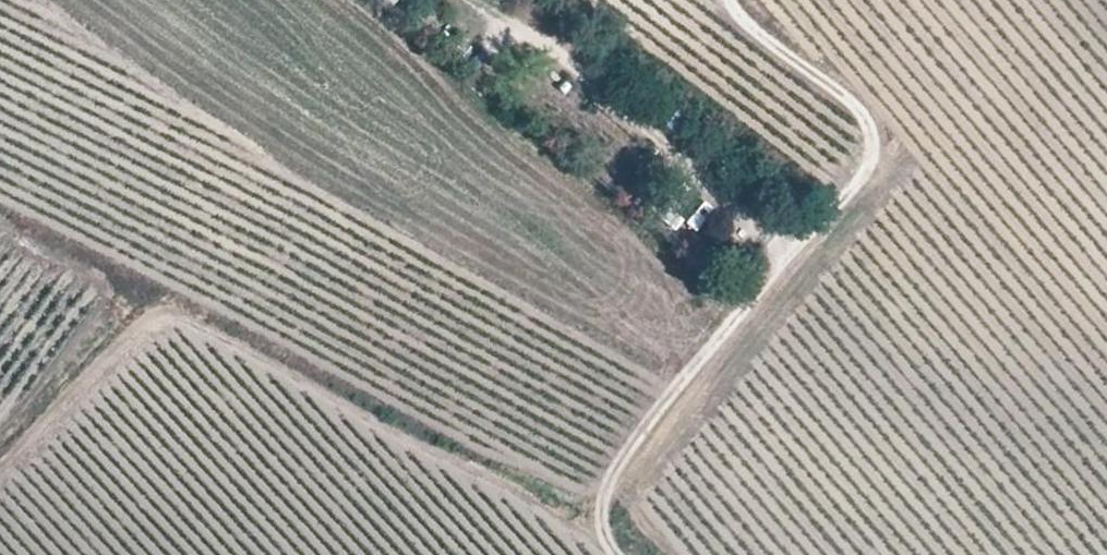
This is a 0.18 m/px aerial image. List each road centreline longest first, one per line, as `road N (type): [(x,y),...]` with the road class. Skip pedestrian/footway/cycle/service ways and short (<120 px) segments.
road 1 (track): [(729,0),(858,105),(870,122),(870,161),(748,306),(615,491),(605,523),(620,554)]

